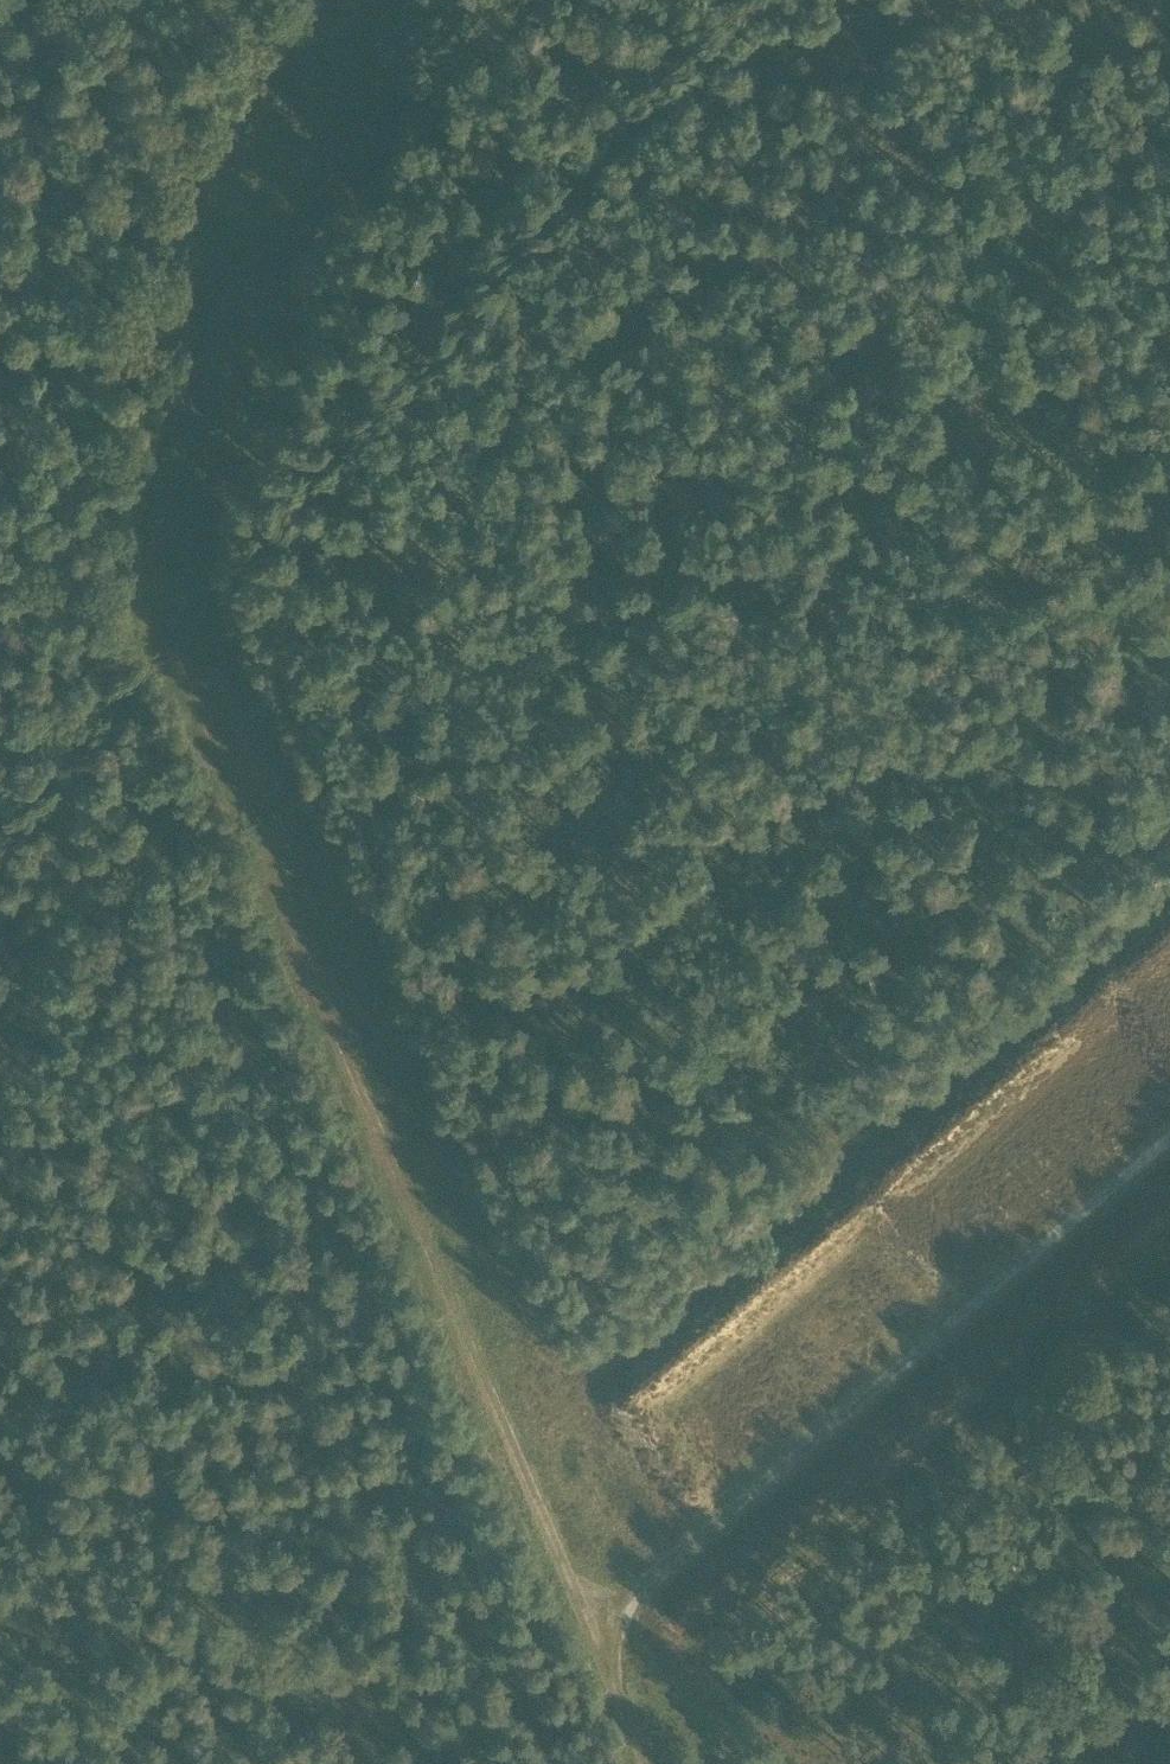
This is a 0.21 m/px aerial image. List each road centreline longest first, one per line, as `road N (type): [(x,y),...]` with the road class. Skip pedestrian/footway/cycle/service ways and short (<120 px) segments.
road 1 (track): [(1169,1148),(604,1635),(659,1763)]

